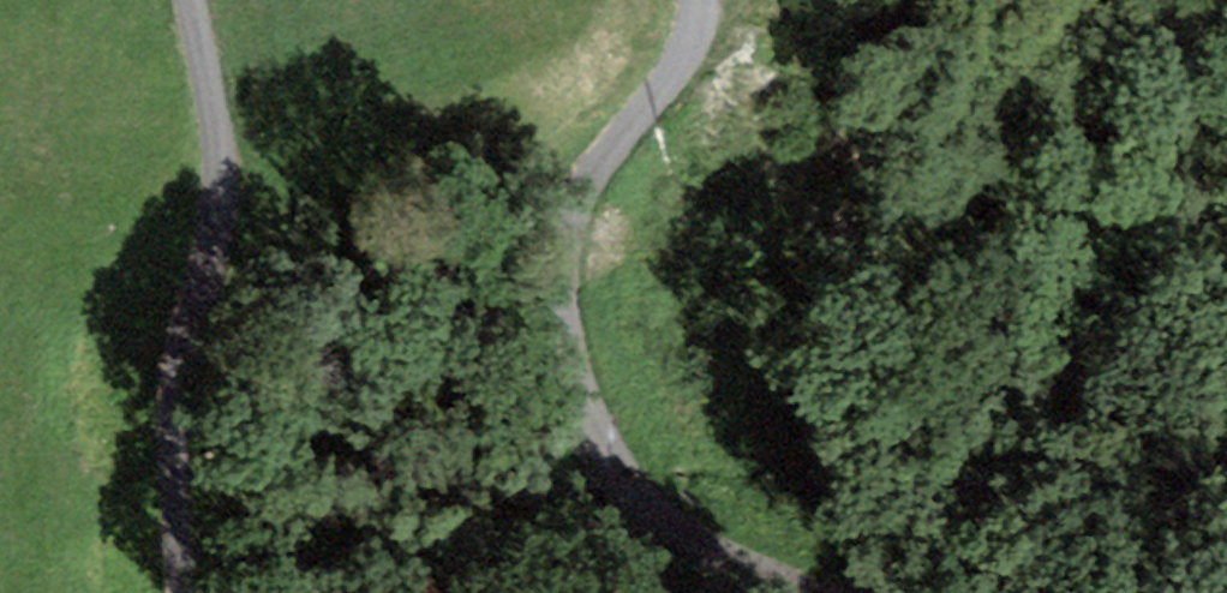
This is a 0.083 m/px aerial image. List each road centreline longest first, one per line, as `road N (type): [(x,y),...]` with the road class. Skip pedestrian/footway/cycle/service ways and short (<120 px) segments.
road 1 (unclassified): [(710,0),(695,54),(575,208),(562,256),(563,309),(594,413),(629,481),(685,534),(827,592)]
road 2 (unclassified): [(182,592),(176,398),(217,232),(220,183),(197,0)]

